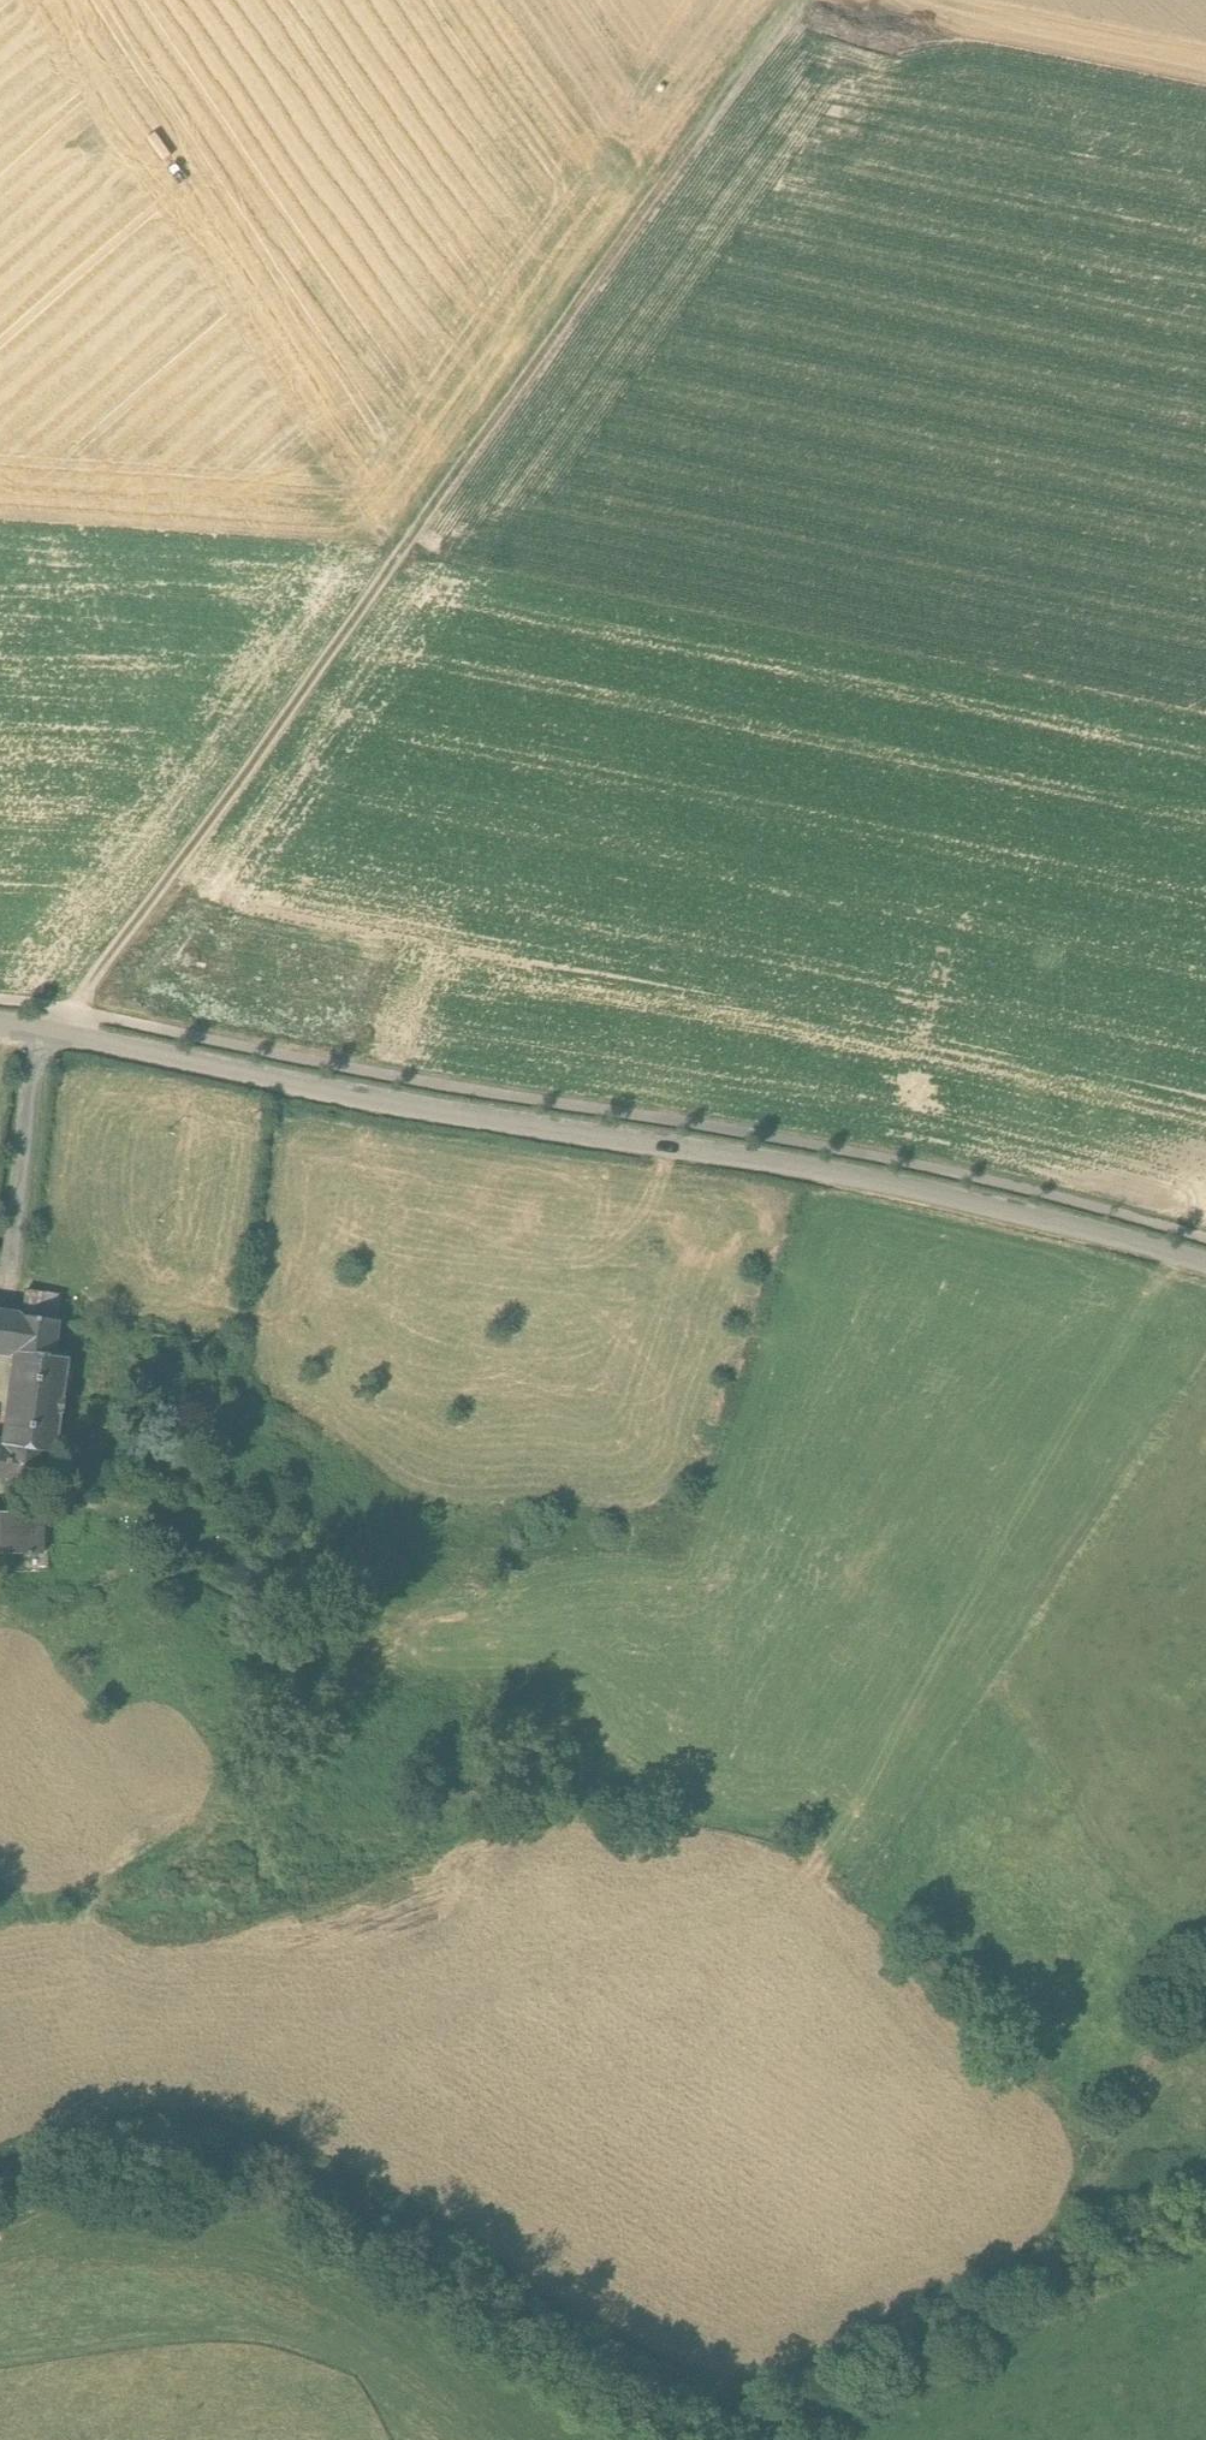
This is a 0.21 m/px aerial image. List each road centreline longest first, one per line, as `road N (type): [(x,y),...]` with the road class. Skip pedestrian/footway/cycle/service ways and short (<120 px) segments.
road 1 (tertiary): [(1205,1264),(796,1165),(0,1025)]

